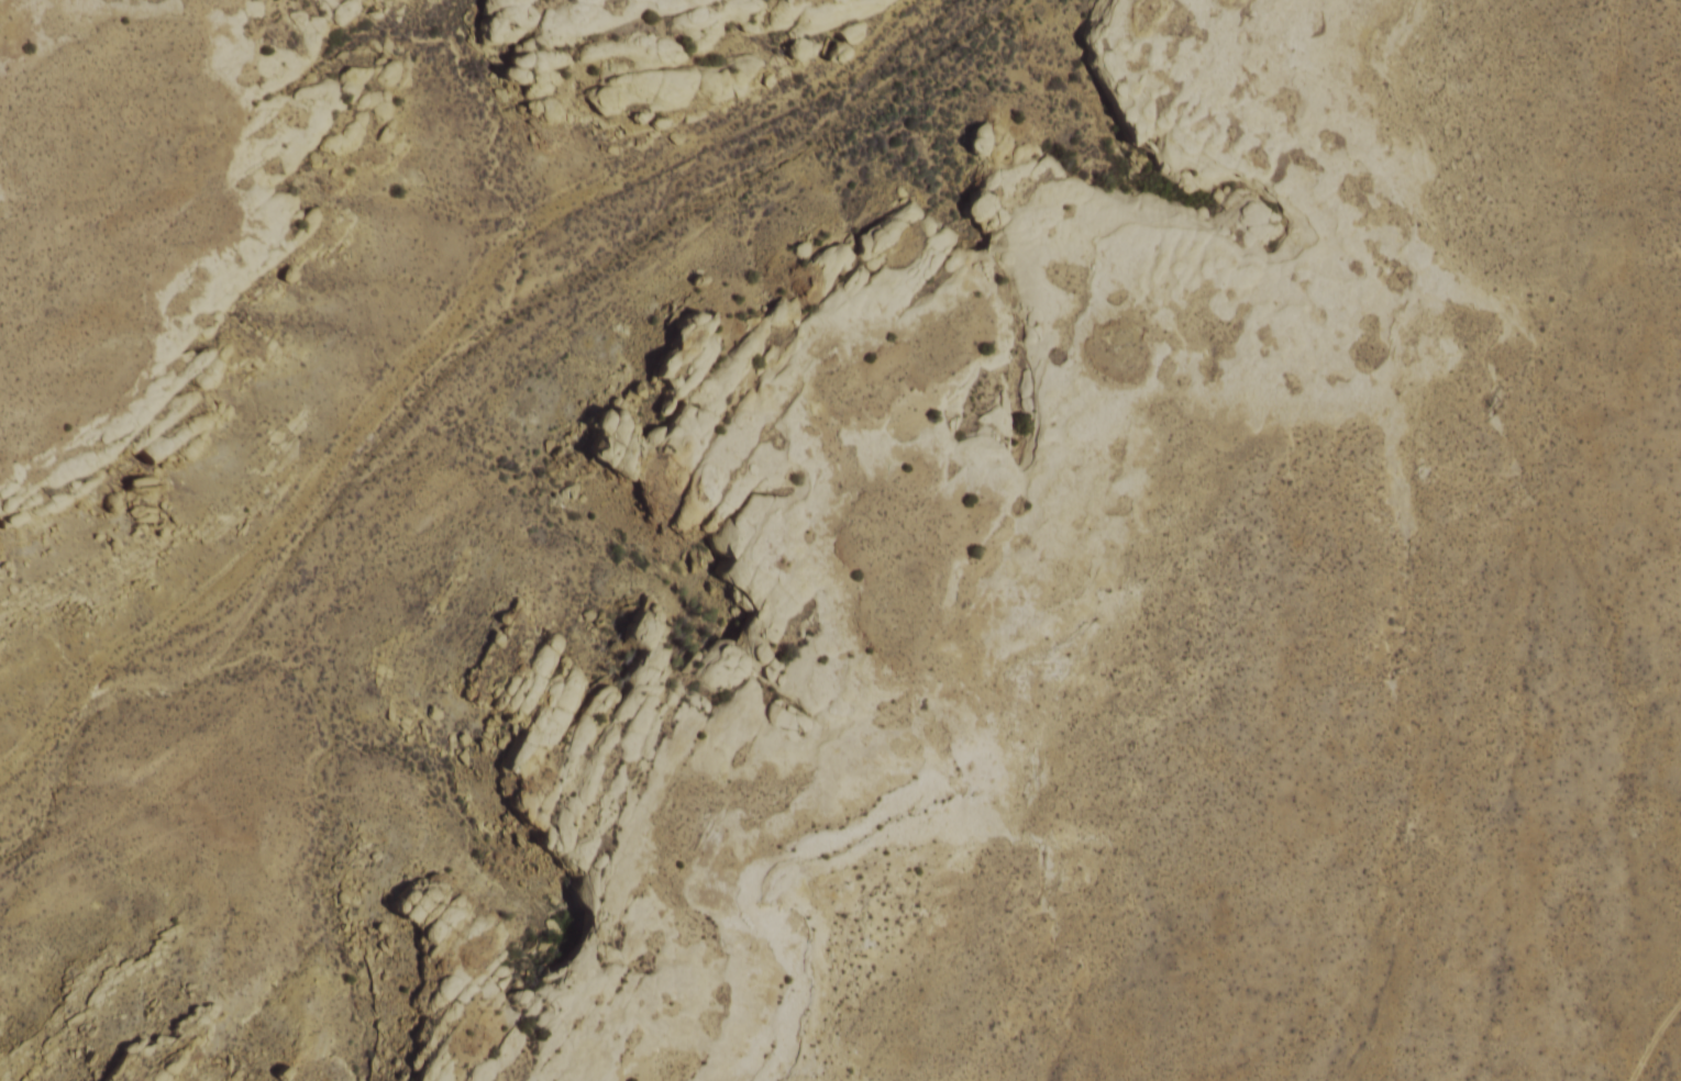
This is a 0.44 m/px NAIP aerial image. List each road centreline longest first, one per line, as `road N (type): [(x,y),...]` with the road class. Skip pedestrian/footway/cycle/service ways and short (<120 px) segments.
road 1 (track): [(0,781),(114,671),(246,567),(510,263),(572,214),(876,54),(941,0)]

